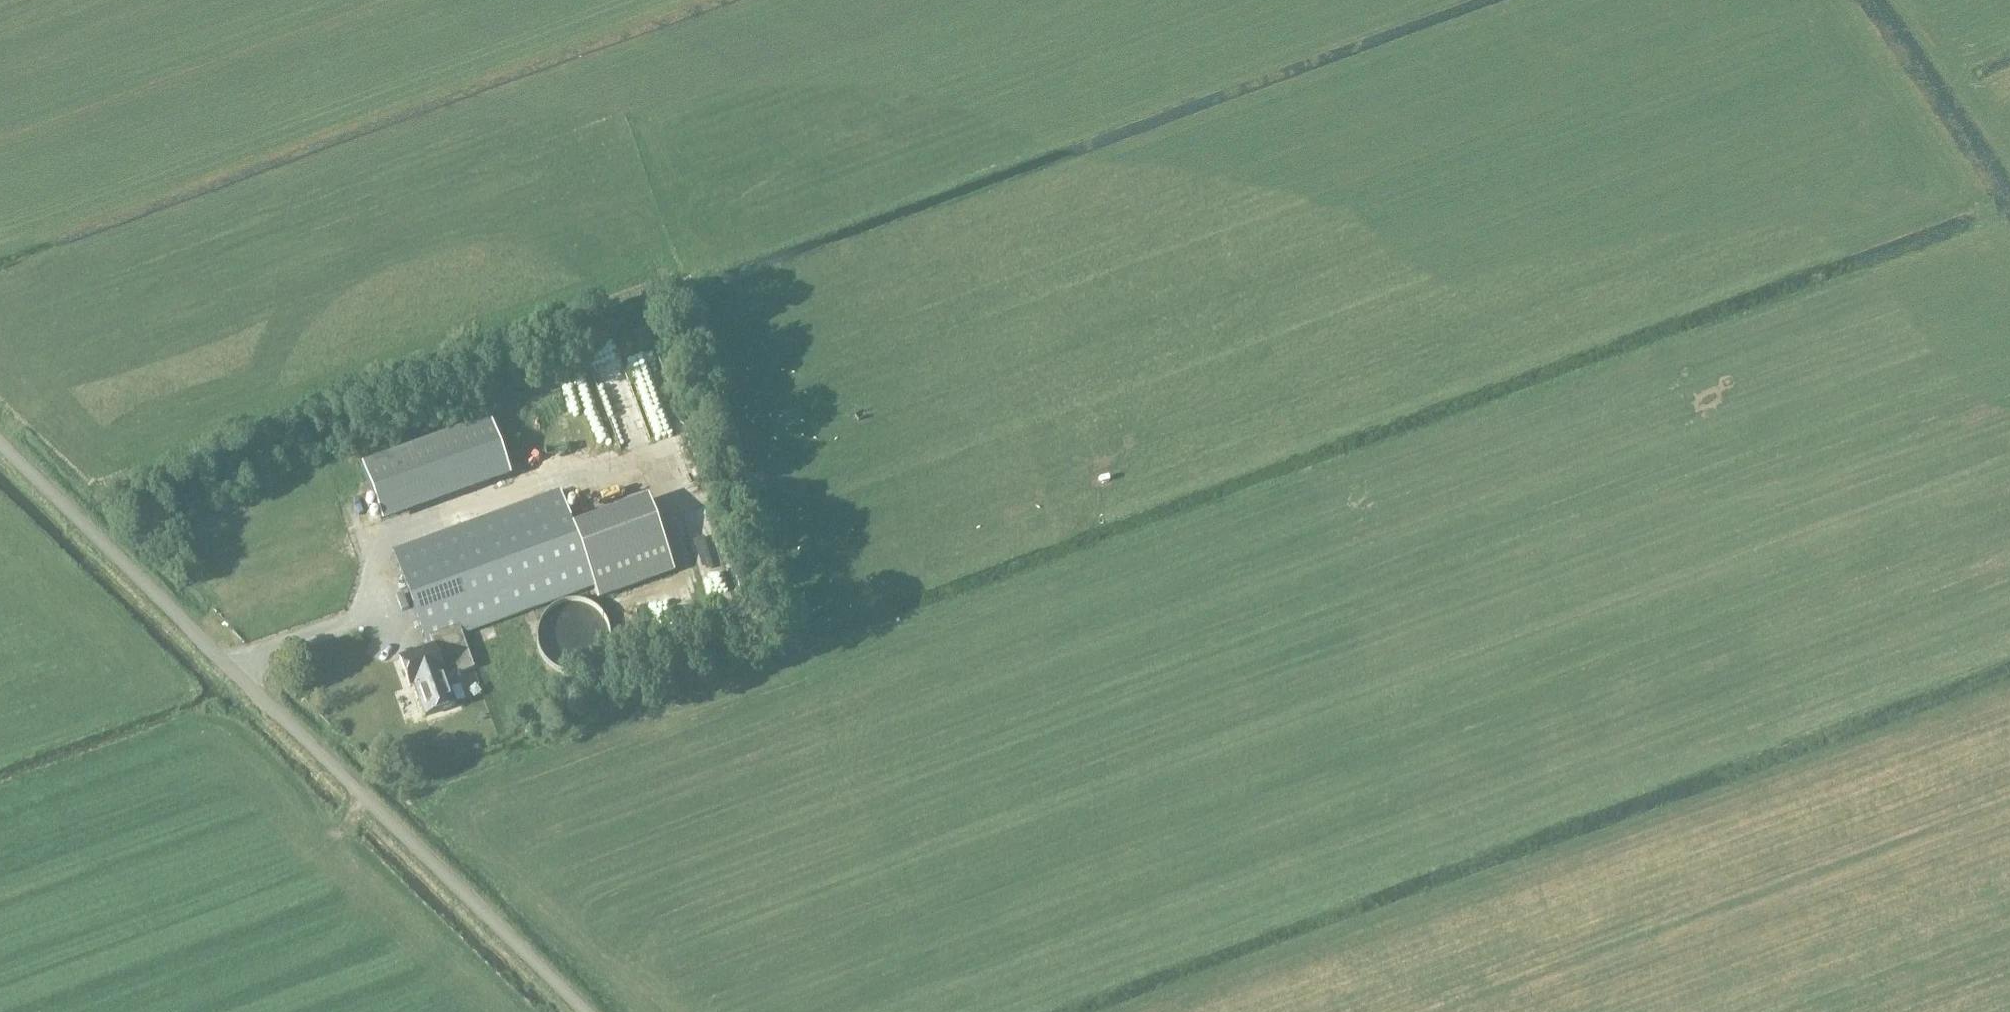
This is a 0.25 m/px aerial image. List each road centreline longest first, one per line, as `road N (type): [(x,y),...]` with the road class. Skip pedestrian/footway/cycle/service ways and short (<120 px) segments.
road 1 (unclassified): [(585,1011),(0,448)]

